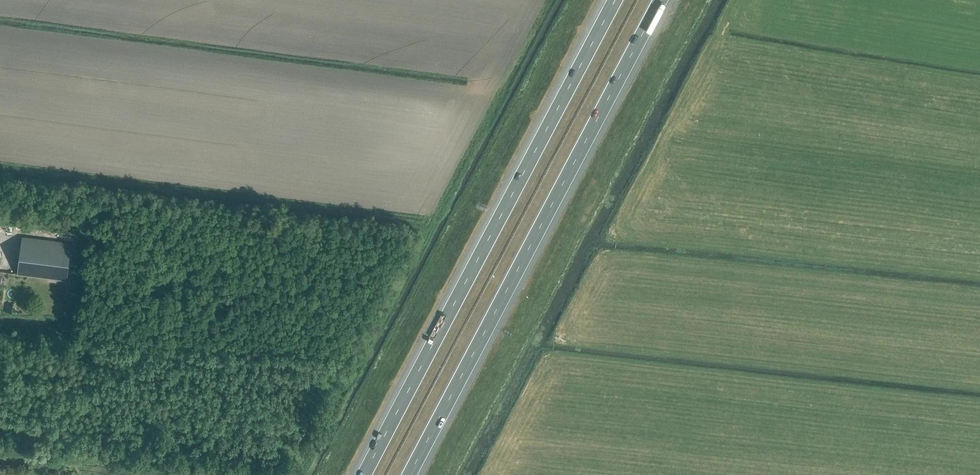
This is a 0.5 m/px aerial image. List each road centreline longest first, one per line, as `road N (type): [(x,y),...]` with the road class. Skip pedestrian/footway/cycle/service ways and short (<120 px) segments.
road 1 (motorway): [(616,0),(366,474)]
road 2 (motorway): [(410,474),(660,0)]

